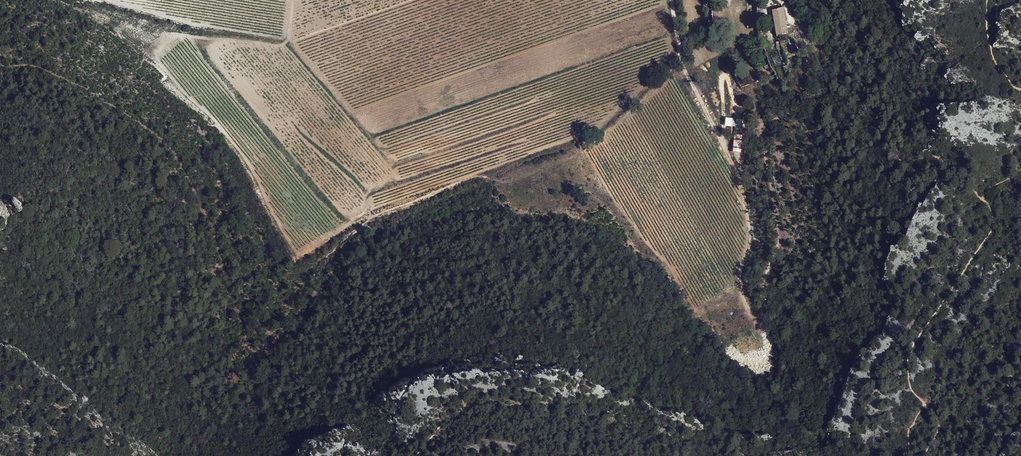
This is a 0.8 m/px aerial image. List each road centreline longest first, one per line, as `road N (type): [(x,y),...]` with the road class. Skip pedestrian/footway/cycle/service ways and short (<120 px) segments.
road 1 (track): [(501,172),(603,128),(671,62),(678,49),(670,0)]

